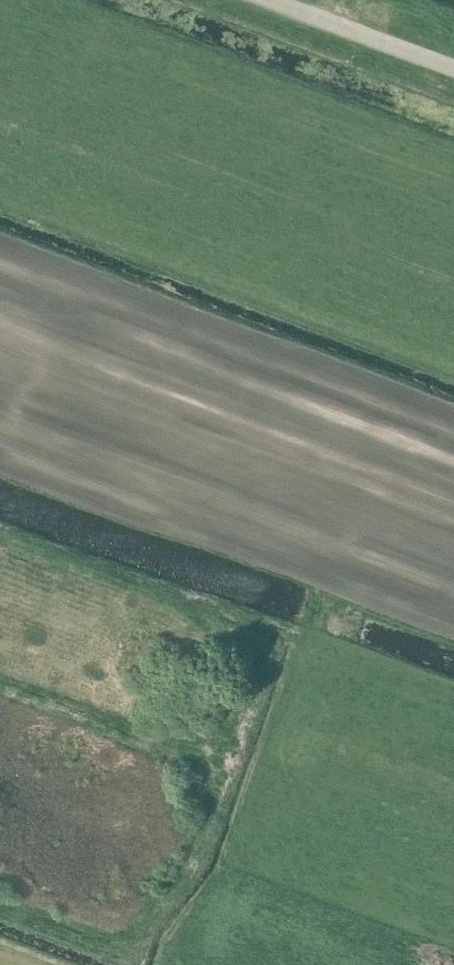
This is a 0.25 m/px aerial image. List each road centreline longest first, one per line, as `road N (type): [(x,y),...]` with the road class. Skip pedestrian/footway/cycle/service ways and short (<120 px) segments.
road 1 (unclassified): [(453,69),(268,0)]

